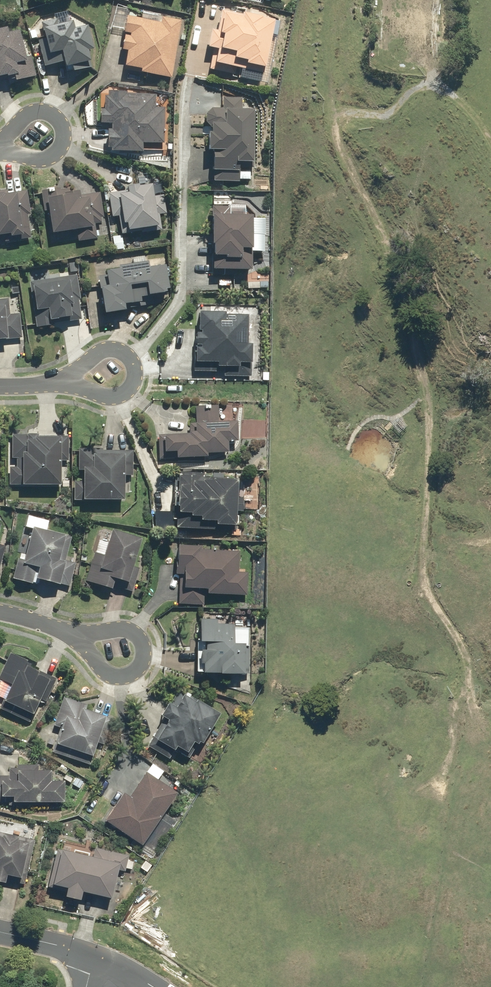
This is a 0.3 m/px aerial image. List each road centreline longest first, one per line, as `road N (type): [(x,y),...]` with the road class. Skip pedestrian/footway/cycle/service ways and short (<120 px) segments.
road 1 (residential): [(59,383),(113,348),(125,351),(137,374),(133,388),(114,399),(93,398)]
road 2 (residential): [(77,635),(137,634),(142,668),(130,678),(99,670)]
road 3 (residential): [(0,137),(37,110),(51,112),(64,144),(52,159),(39,160)]

